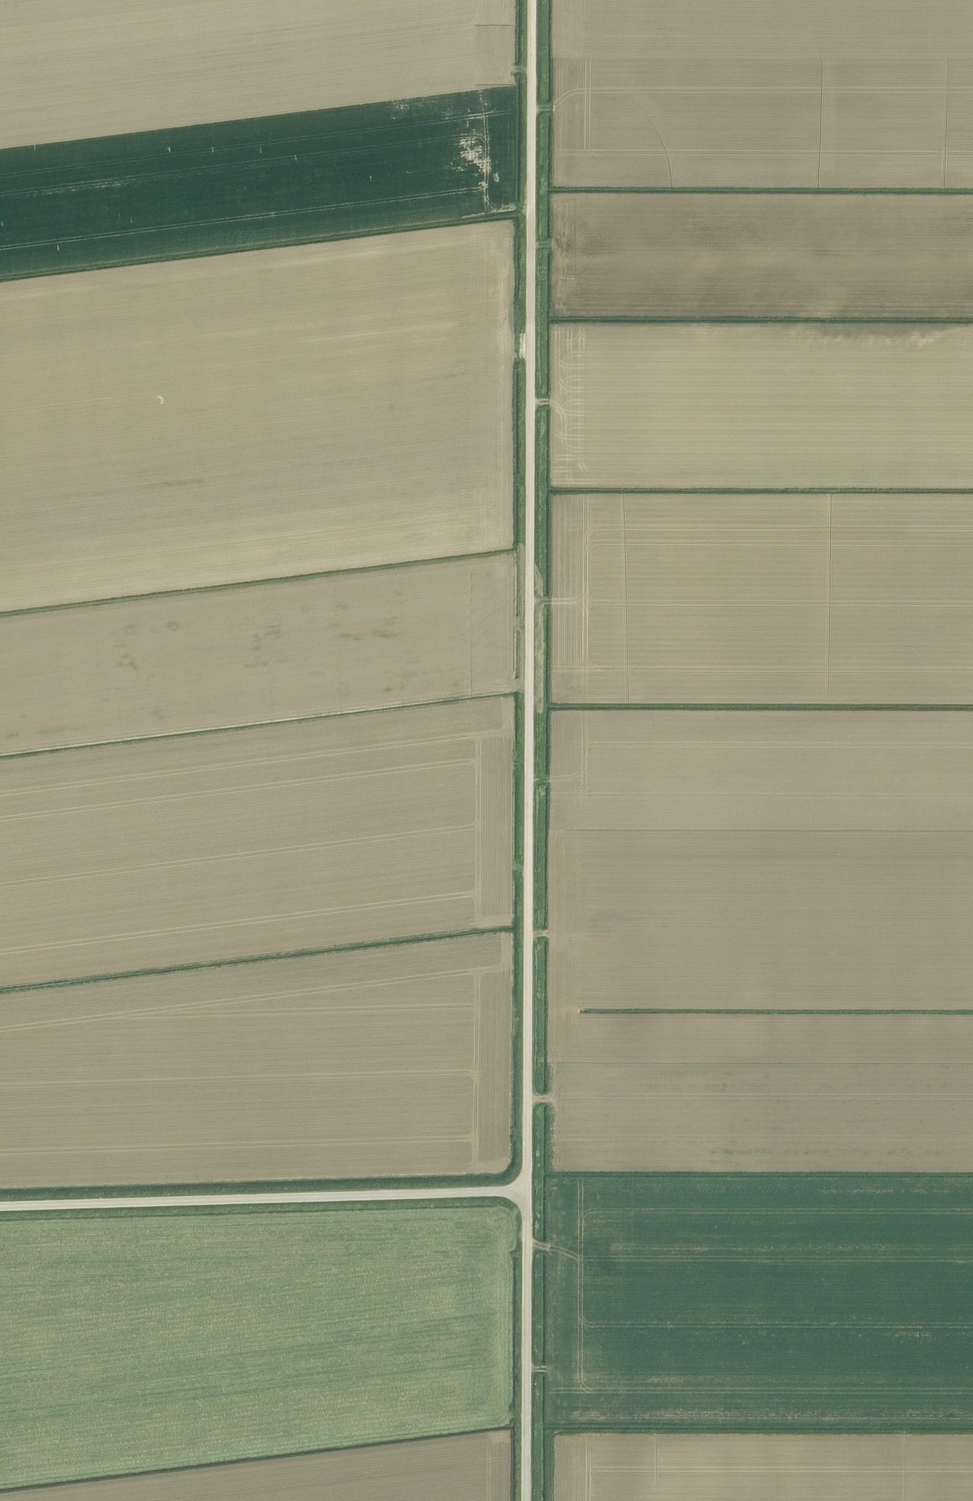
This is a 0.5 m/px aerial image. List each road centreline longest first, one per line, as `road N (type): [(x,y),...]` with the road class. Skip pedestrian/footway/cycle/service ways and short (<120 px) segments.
road 1 (unclassified): [(527,1190),(532,0)]
road 2 (unclassified): [(0,1206),(527,1190)]
road 3 (unclassified): [(527,1500),(527,1190)]

